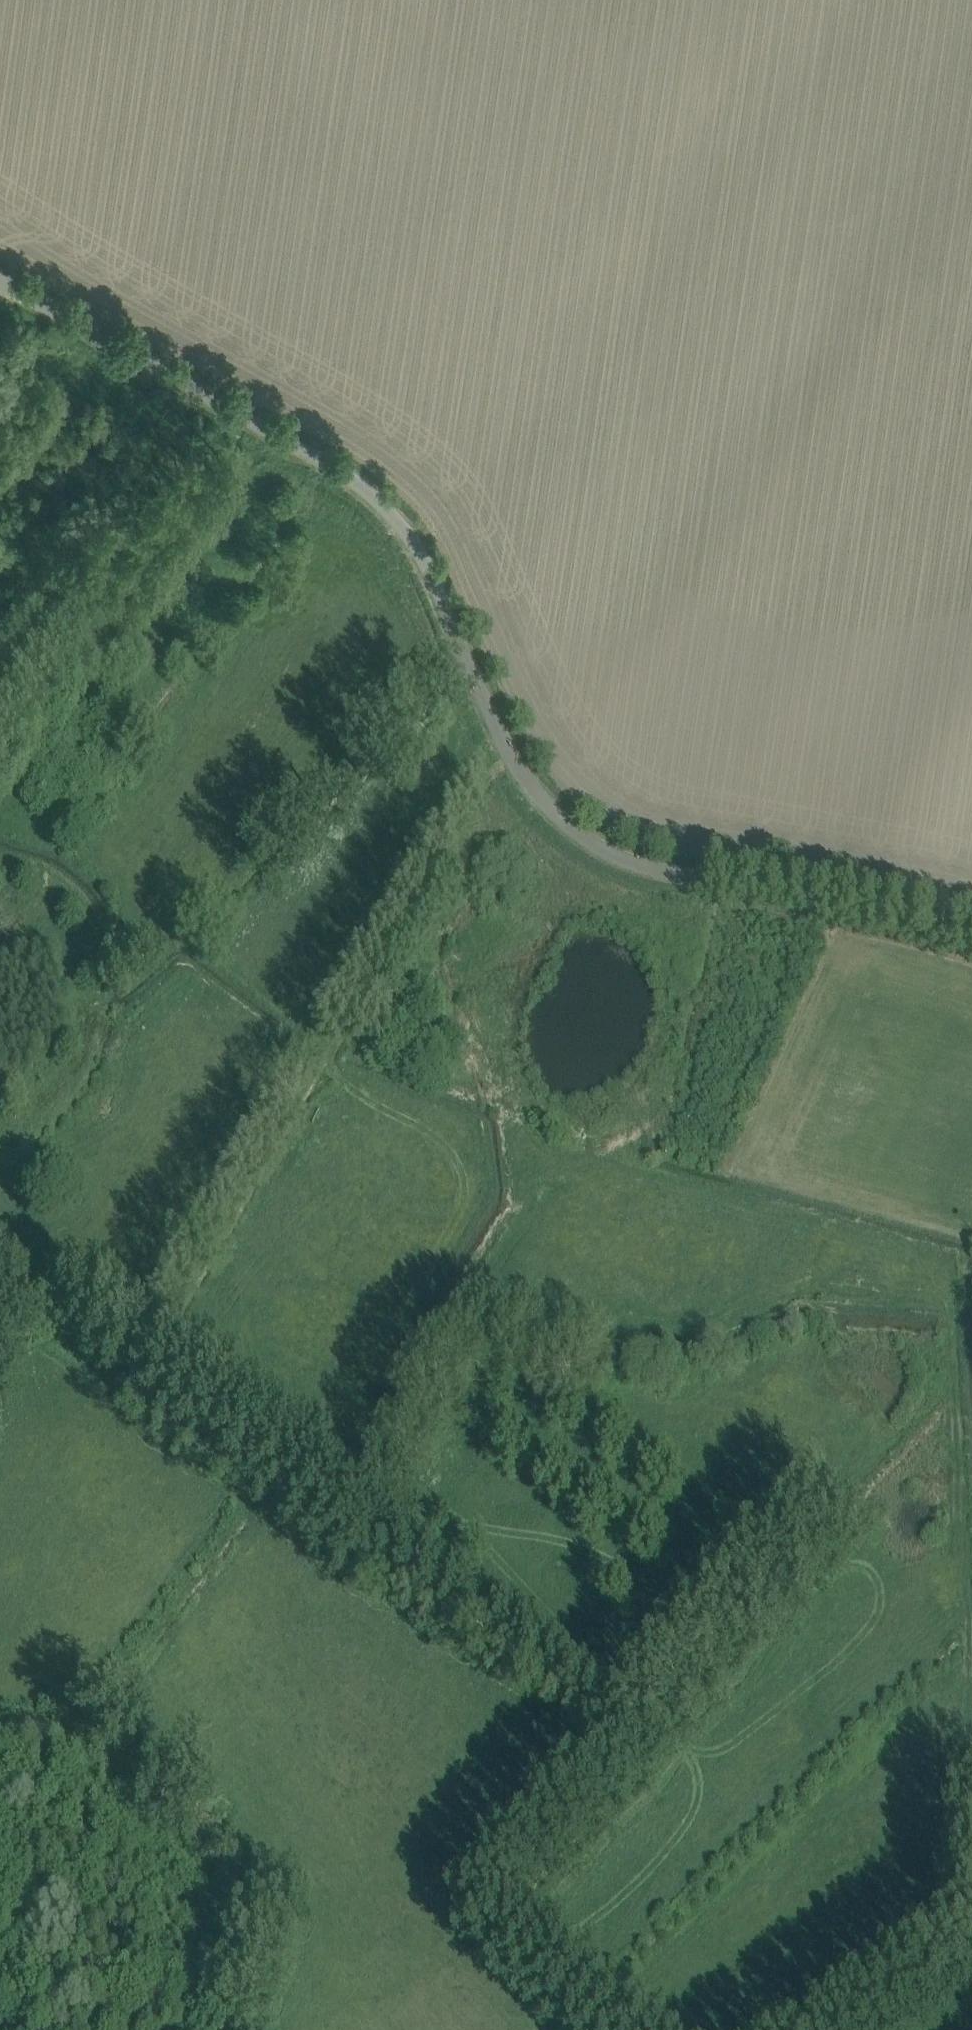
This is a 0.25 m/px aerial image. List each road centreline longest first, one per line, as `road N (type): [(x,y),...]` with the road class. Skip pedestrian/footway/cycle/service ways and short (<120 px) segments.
road 1 (unclassified): [(971,943),(700,883),(600,850),(556,813),(502,744),(430,567),(388,510),(288,442),(0,278)]

